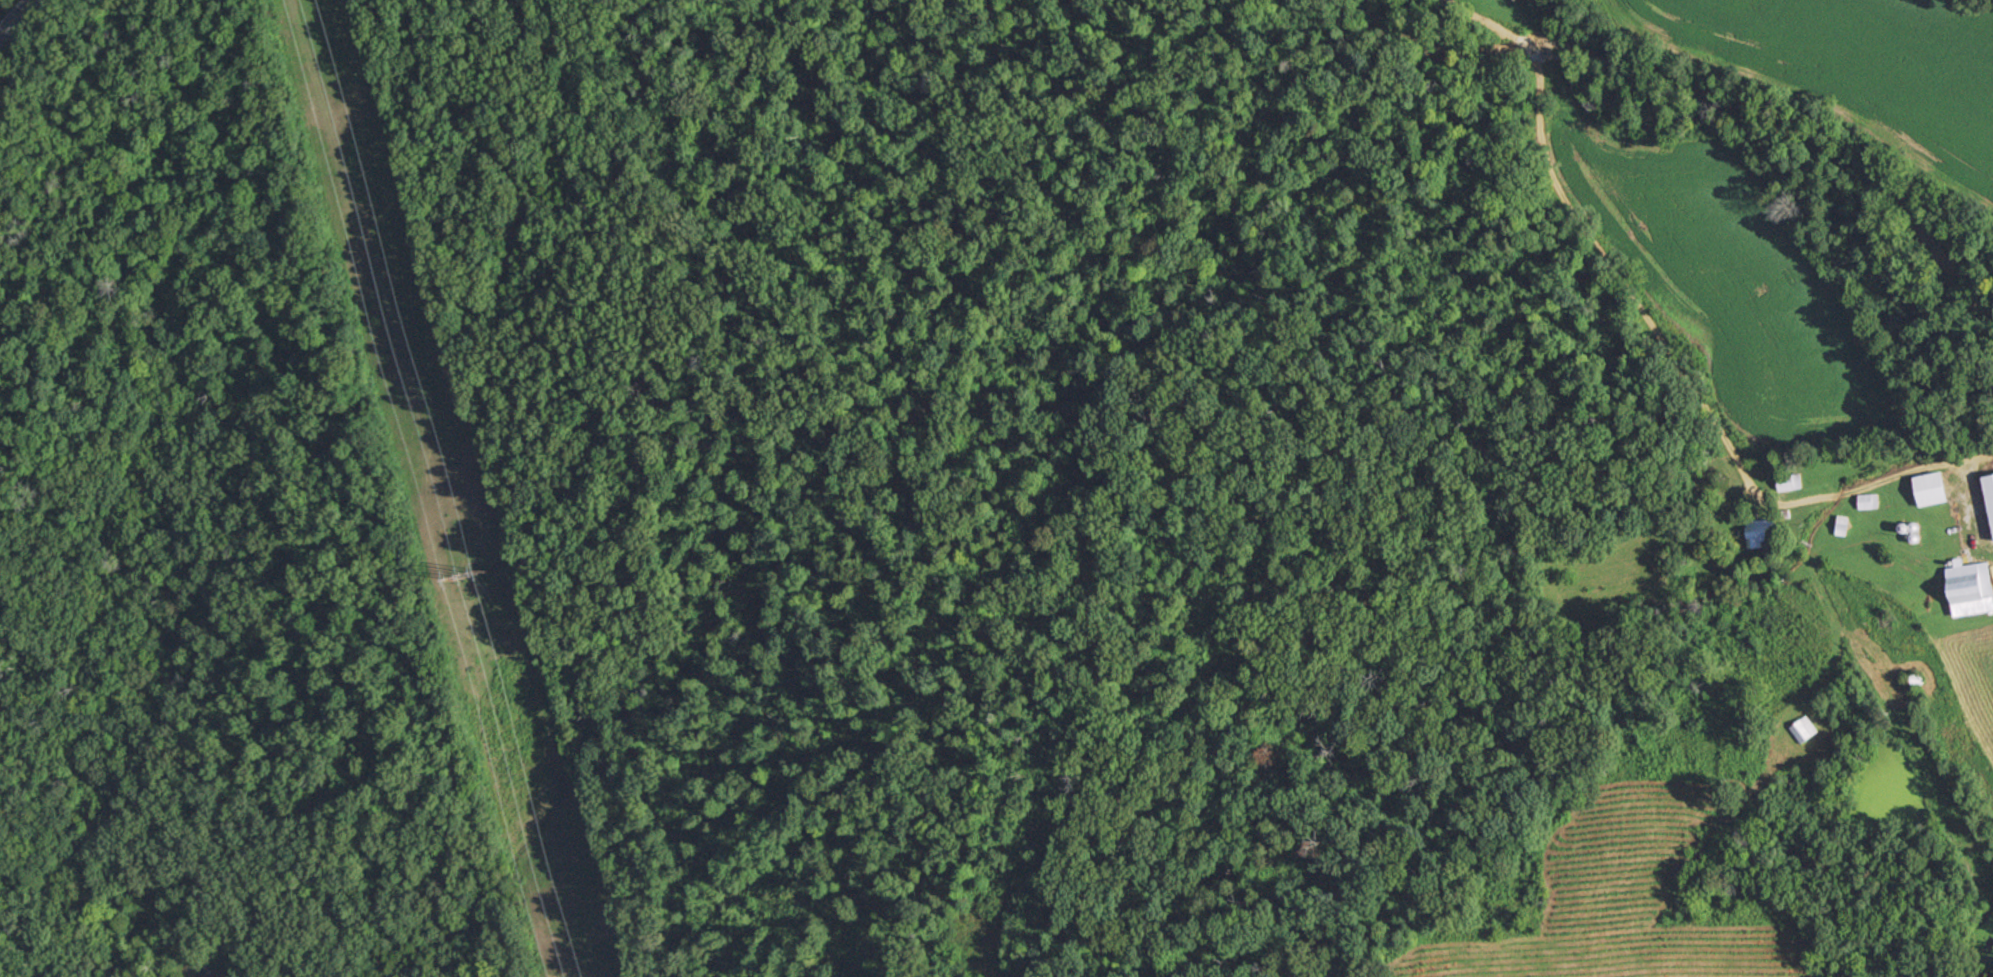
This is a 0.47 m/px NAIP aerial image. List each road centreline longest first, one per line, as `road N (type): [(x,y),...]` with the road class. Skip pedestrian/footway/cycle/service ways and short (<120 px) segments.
road 1 (residential): [(1948,458),(1827,500),(1792,504),(1762,491),(1427,0)]

